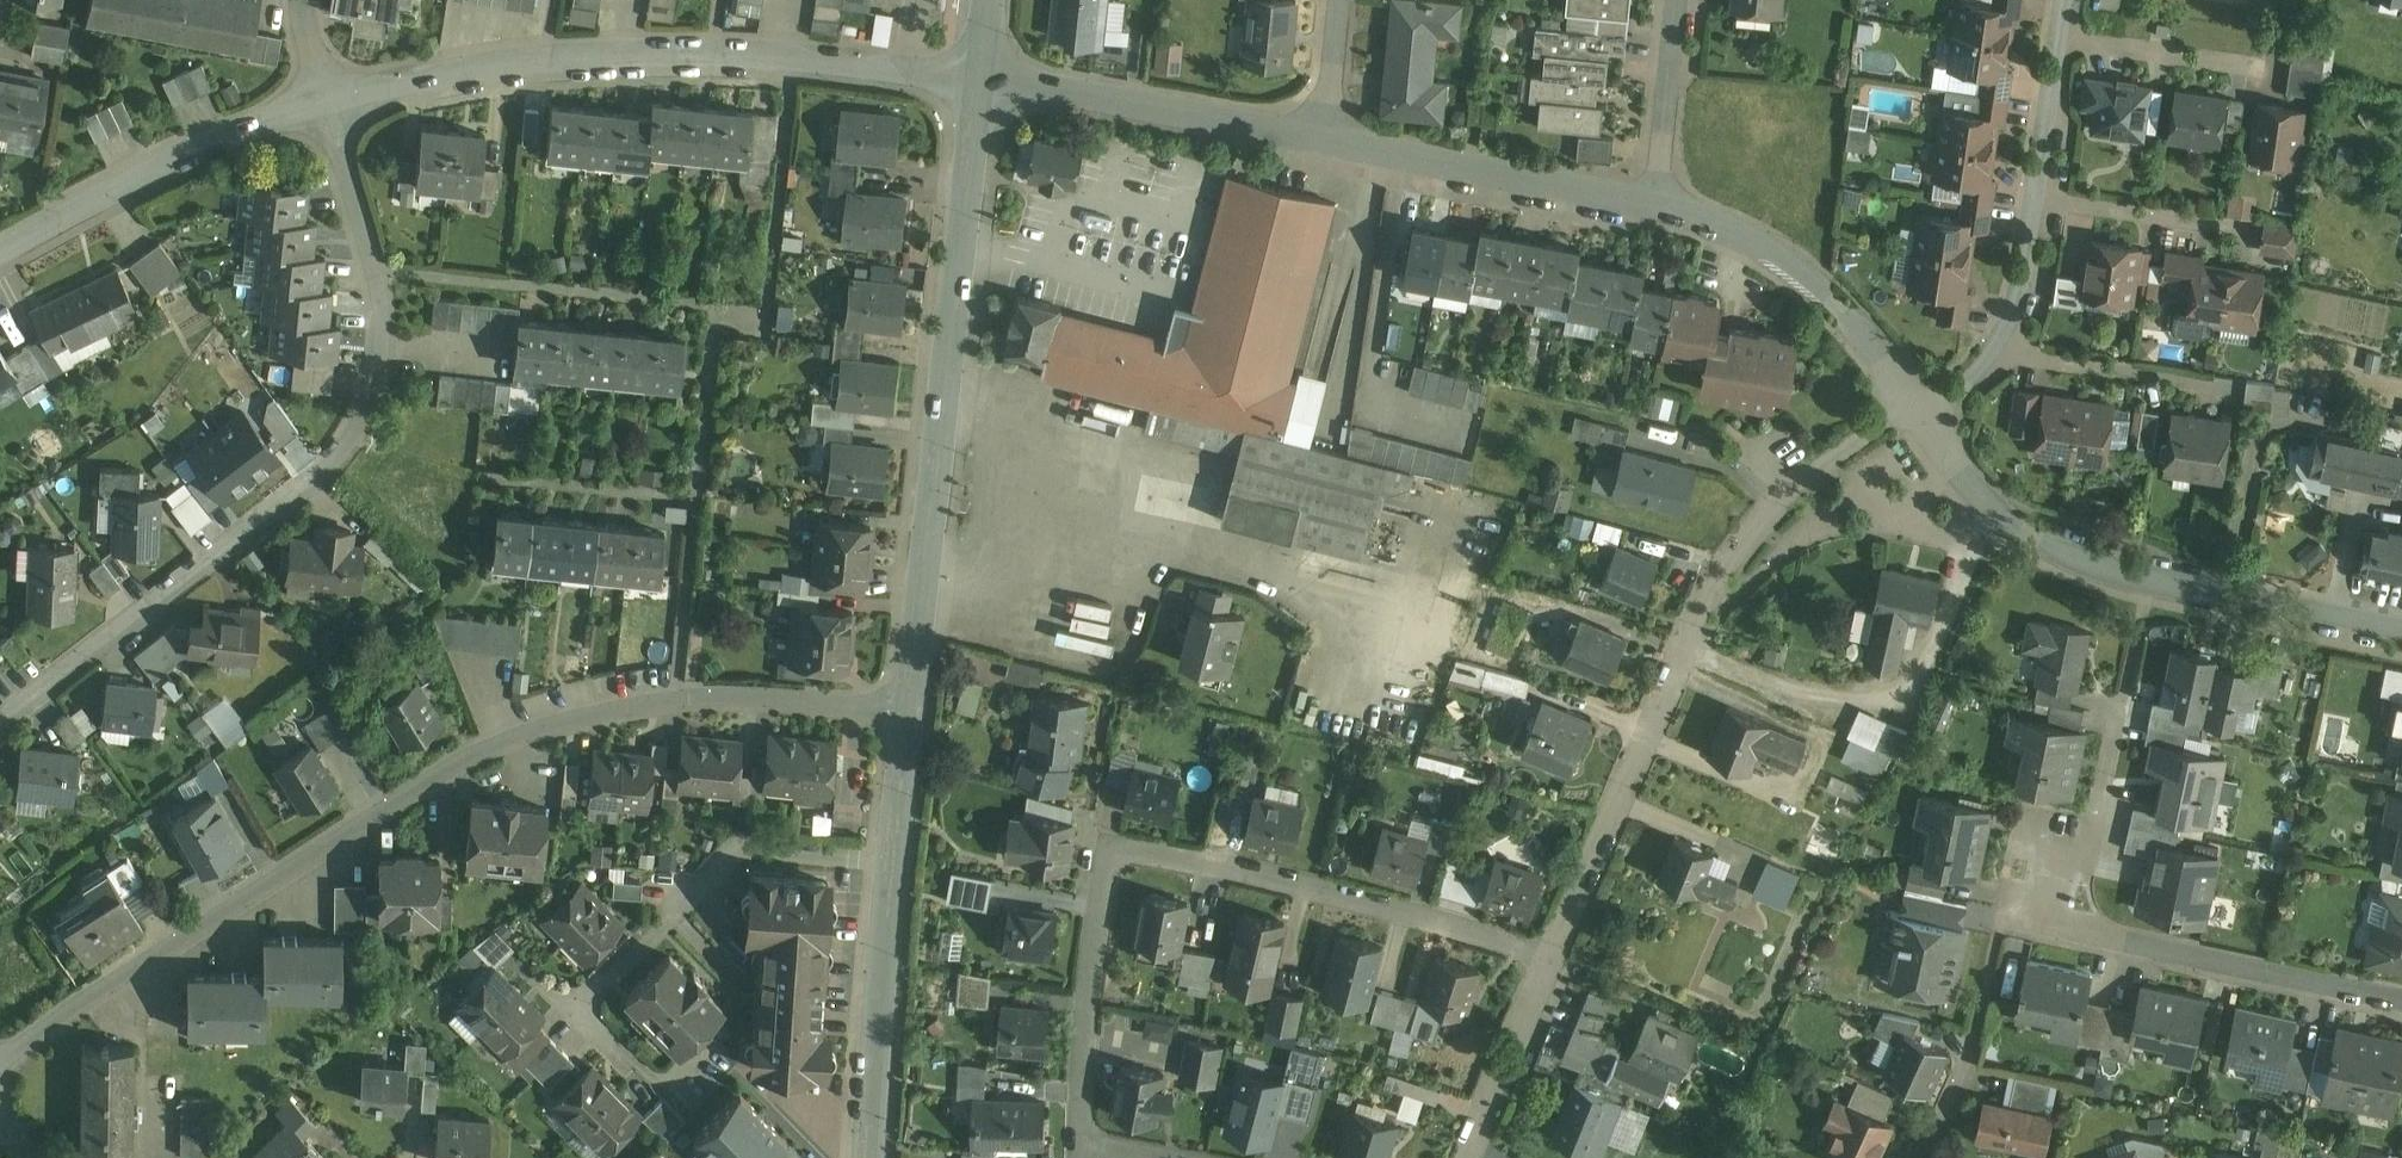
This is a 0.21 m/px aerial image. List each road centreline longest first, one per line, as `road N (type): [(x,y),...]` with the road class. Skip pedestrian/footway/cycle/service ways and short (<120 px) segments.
road 1 (residential): [(0,1063),(488,746),(674,697),(779,694),(909,707)]
road 2 (residential): [(0,723),(324,473),(363,417),(378,357),(370,272),(326,95)]
road 3 (residential): [(1555,955),(1301,881),(1111,847),(1090,982),(1084,1147)]
road 4 (residential): [(1924,409),(1897,419),(1780,499),(1725,567),(1555,955)]
road 5 (residential): [(326,95),(479,62),(547,57),(712,53),(980,79)]
road 6 (residential): [(980,79),(909,707)]
road 7 (residential): [(2401,633),(2090,566),(1996,509),(1953,465),(1924,409)]
road 8 (residential): [(633,1068),(573,1007),(744,844),(897,860)]
road 9 (residential): [(1924,409),(1954,397),(1979,372),(2000,344),(2018,293),(2065,0)]
road 10 (residential): [(0,249),(141,173),(326,95)]
road 11 (residential): [(1322,141),(980,79)]
road 12 (residential): [(1924,409),(1812,277),(1727,229),(1656,203)]
road 13 (residential): [(2067,926),(2401,995)]
road 14 (residential): [(1656,203),(1322,141)]
road 15 (residential): [(897,860),(878,1157)]
road 16 (residential): [(2123,704),(2067,926)]
road 17 (residential): [(1555,955),(1468,1157)]
road 18 (residential): [(1675,0),(1656,203)]
road 19 (residential): [(909,707),(897,860)]
road 20 (residential): [(1322,141),(1334,0)]

